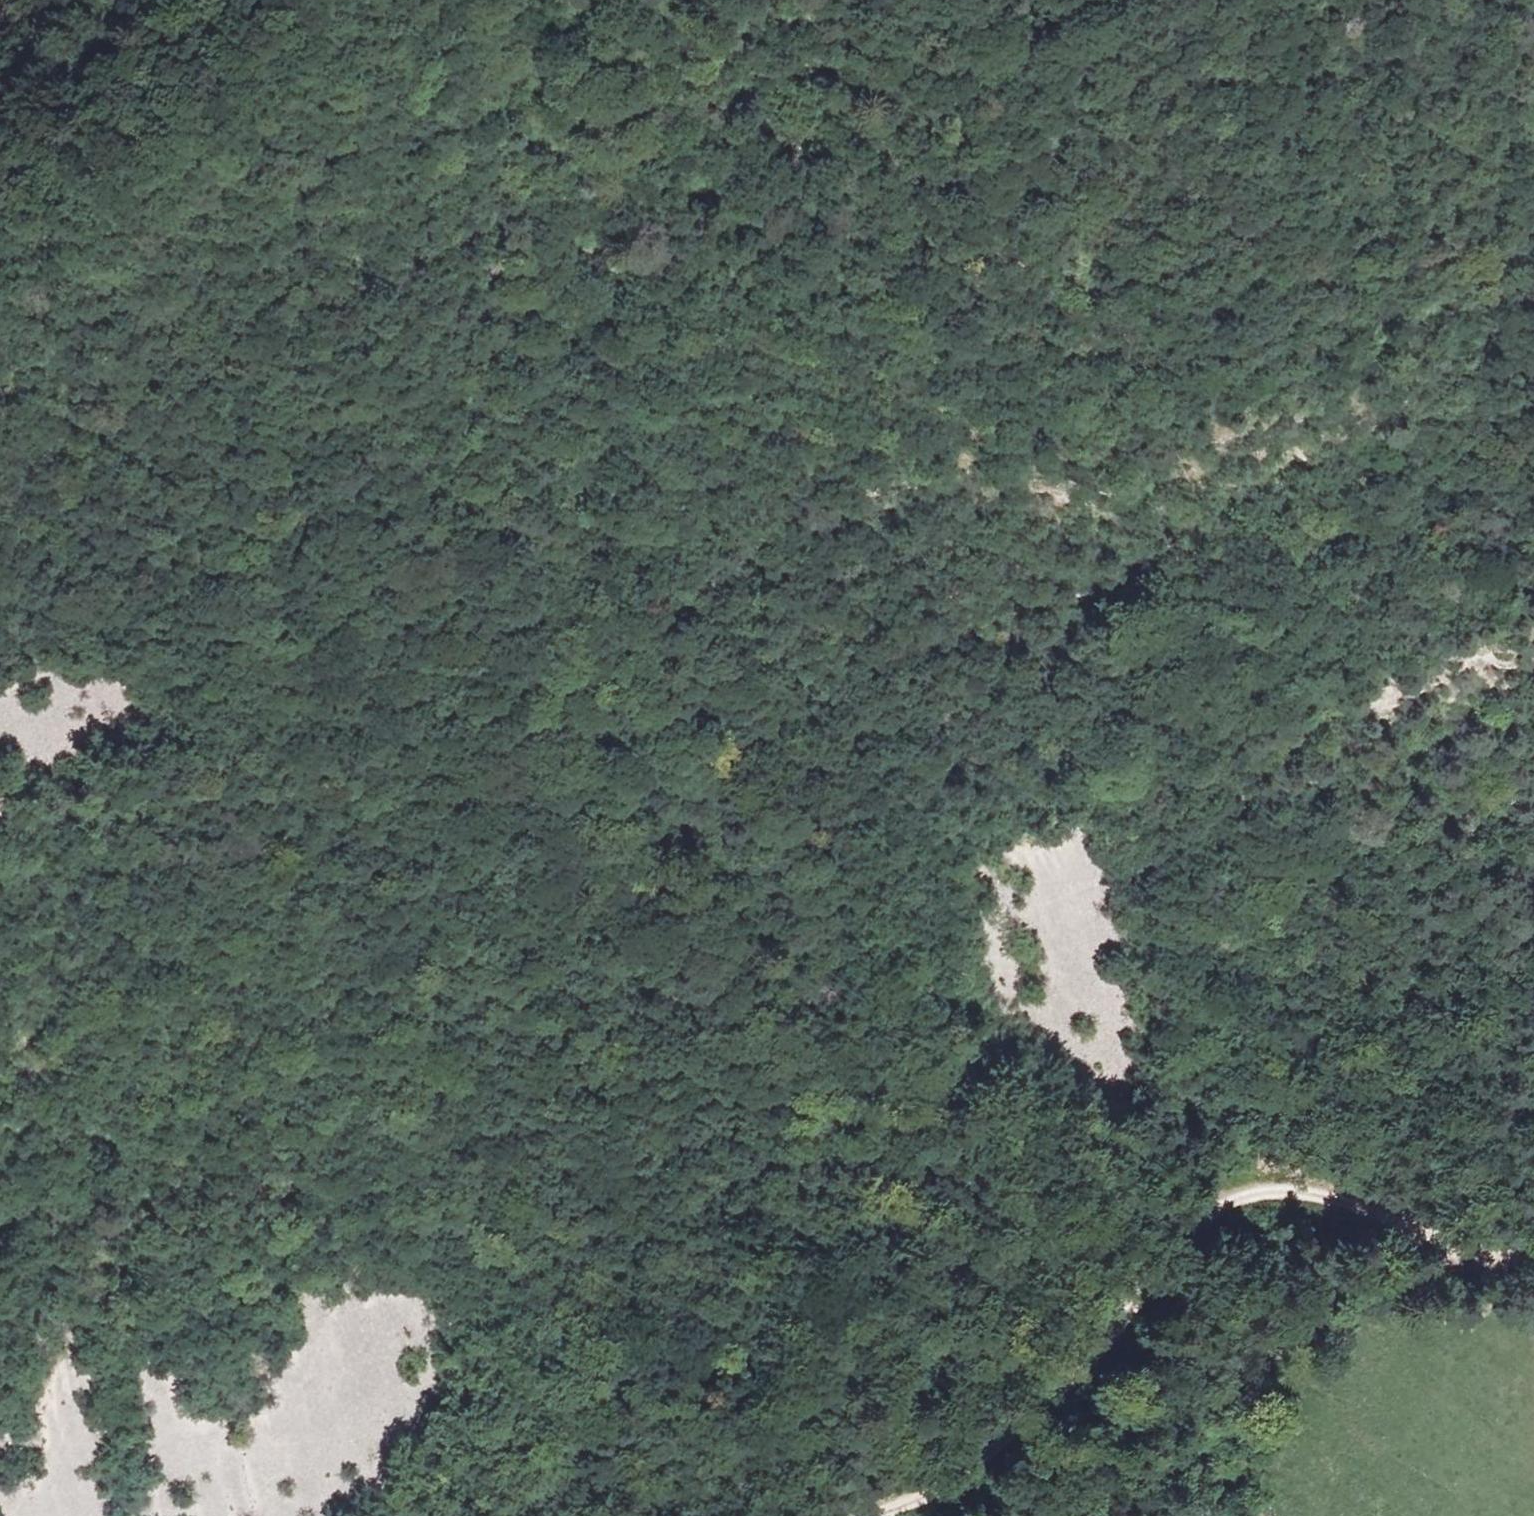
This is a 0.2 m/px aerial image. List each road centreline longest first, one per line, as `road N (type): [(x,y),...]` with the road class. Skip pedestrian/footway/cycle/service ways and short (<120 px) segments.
road 1 (track): [(893,1515),(972,1469),(1045,1409),(1227,1201),(1258,1189),(1310,1201),(1361,1214),(1459,1261),(1533,1274)]
road 2 (track): [(1494,1270),(1343,1281),(1290,1316),(1140,1515)]

